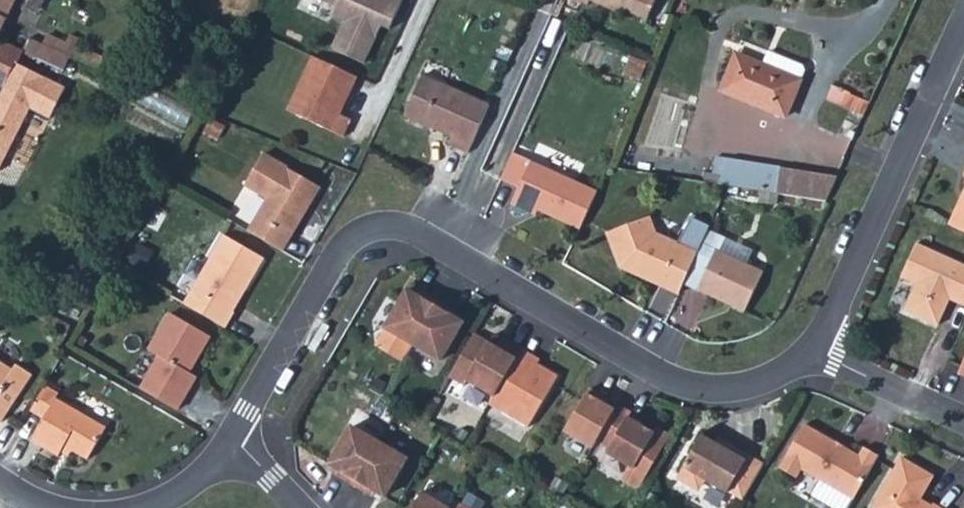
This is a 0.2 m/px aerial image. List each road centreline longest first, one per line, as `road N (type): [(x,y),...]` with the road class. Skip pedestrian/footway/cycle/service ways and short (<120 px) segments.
road 1 (residential): [(810,353),(750,389),(694,391),(430,242),(386,227),(349,244),(335,262),(229,442)]
road 2 (residential): [(963,28),(810,353)]
road 3 (residential): [(963,419),(810,353)]

